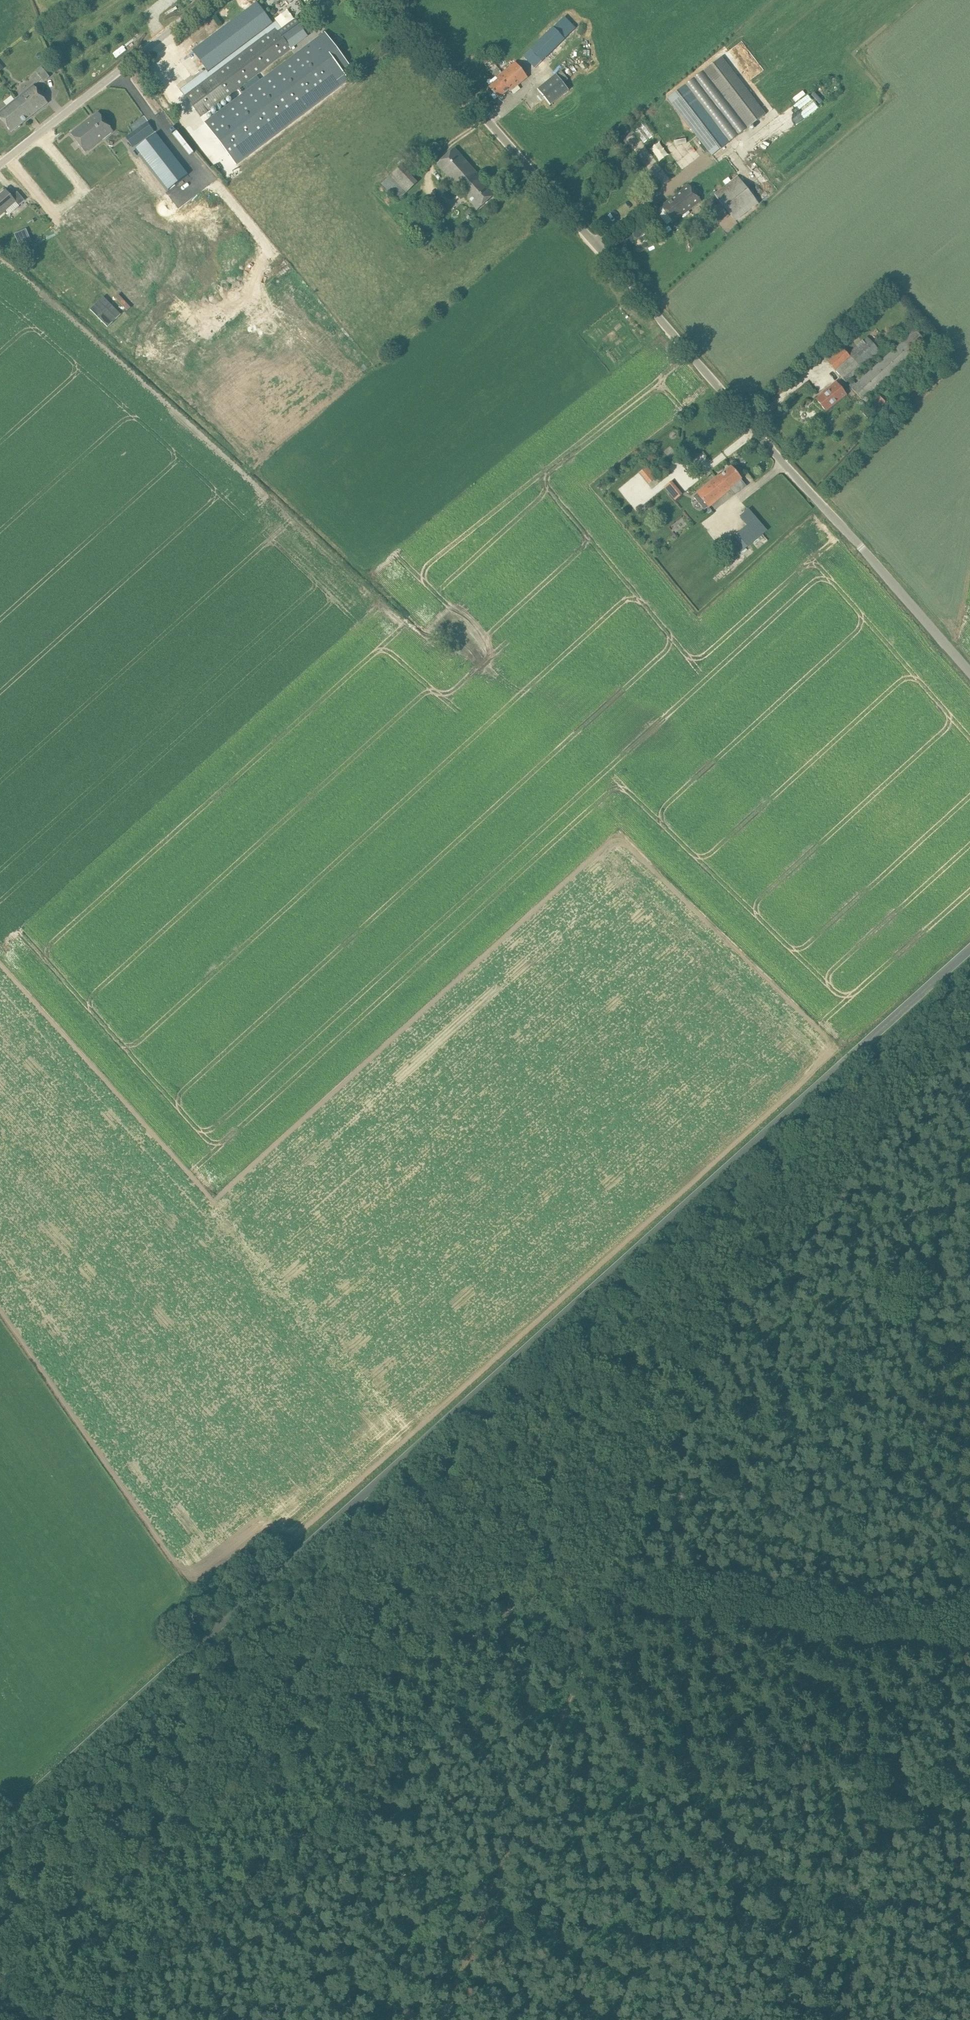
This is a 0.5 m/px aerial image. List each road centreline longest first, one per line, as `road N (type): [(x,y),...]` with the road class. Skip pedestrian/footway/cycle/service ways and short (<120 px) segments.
road 1 (unclassified): [(969,949),(0,1823)]
road 2 (track): [(0,1983),(293,1780),(526,1604),(615,1602),(969,1650)]
road 3 (track): [(969,1036),(845,1156),(725,1308),(475,1942)]
road 4 (unclassified): [(805,485),(380,0)]
road 5 (unclassified): [(0,163),(213,0)]
road 6 (unclassified): [(805,485),(969,673)]

